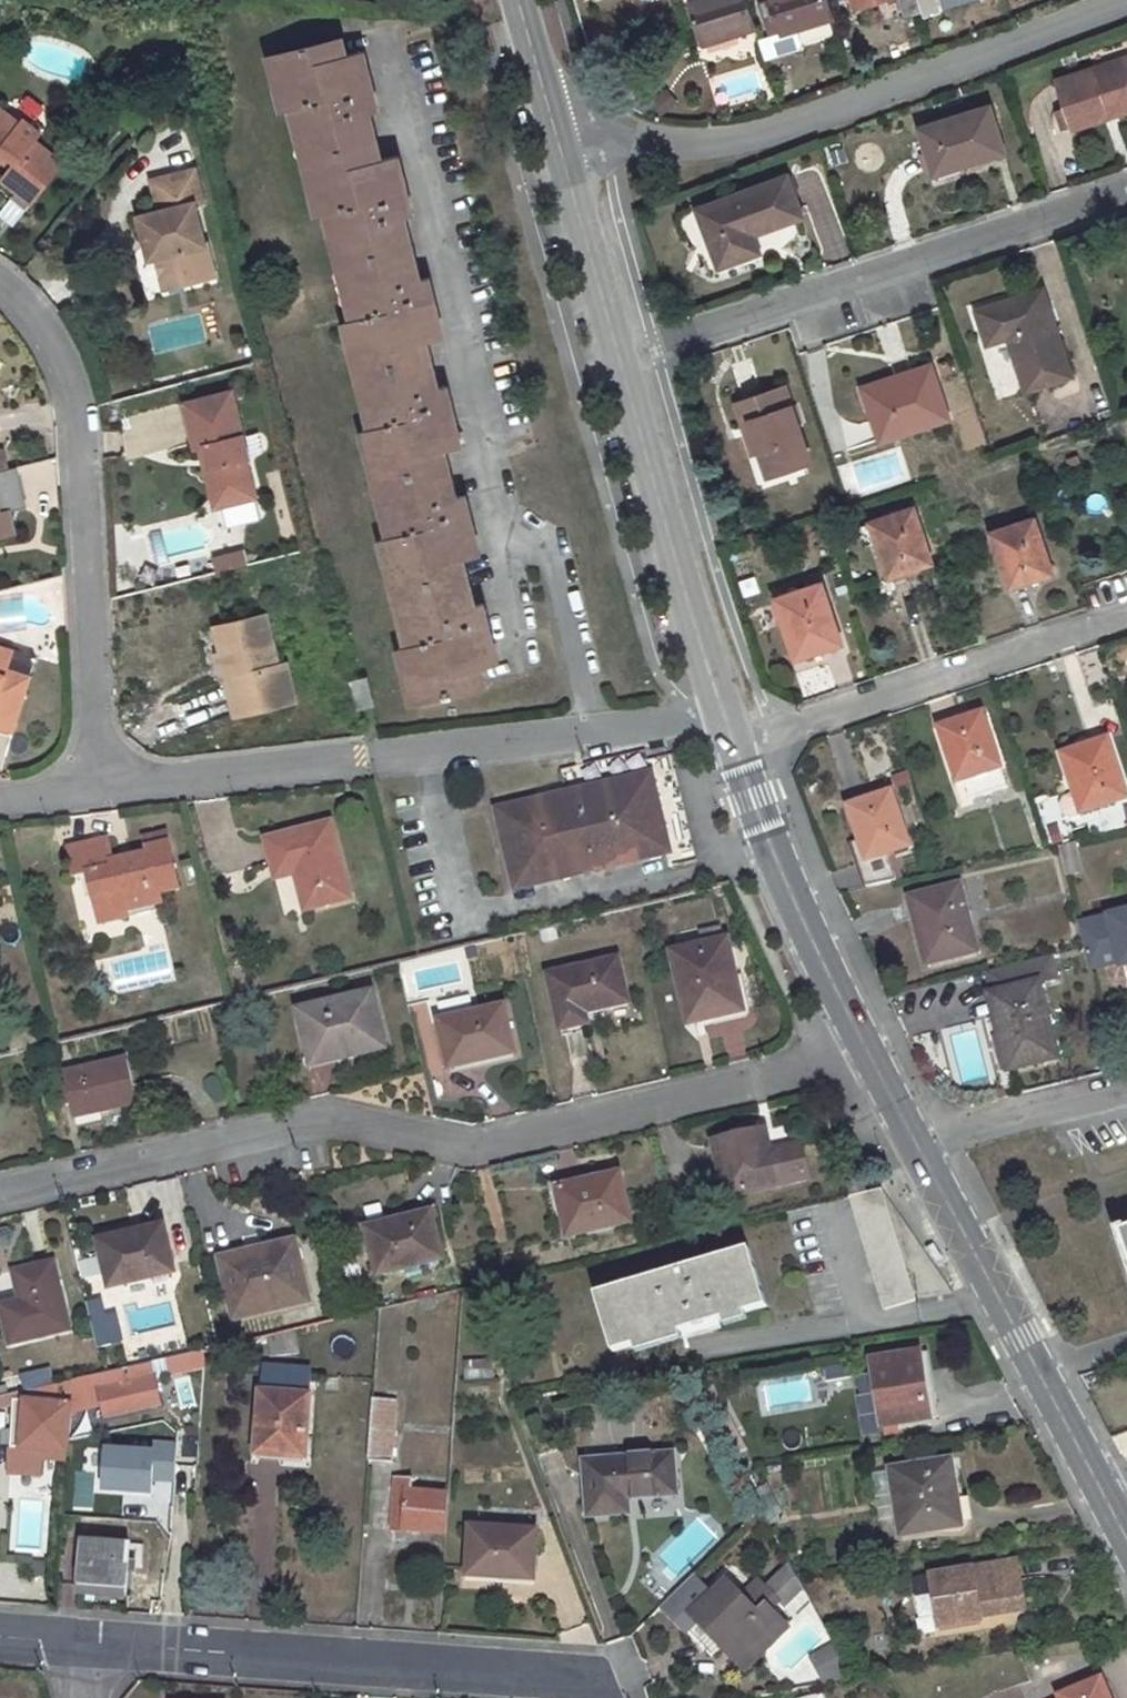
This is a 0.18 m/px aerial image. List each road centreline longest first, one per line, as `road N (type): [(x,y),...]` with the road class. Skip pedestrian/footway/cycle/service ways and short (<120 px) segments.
road 1 (residential): [(0,1196),(337,1115),(478,1145),(865,1051)]
road 2 (residential): [(715,709),(105,784)]
road 3 (residential): [(1103,0),(740,137),(580,140),(555,148)]
road 4 (residential): [(613,360),(1126,193)]
road 5 (residential): [(71,1646),(603,1674)]
road 6 (residential): [(0,283),(11,288),(74,405),(105,784)]
road 7 (tertiary): [(1126,1538),(913,1141)]
road 8 (residential): [(1126,619),(729,750)]
road 9 (tertiary): [(715,709),(613,360)]
road 10 (tertiary): [(865,1051),(729,750)]
road 11 (tertiary): [(613,360),(555,148)]
road 12 (residential): [(1126,1090),(913,1141)]
road 13 (tertiary): [(555,148),(513,0)]

